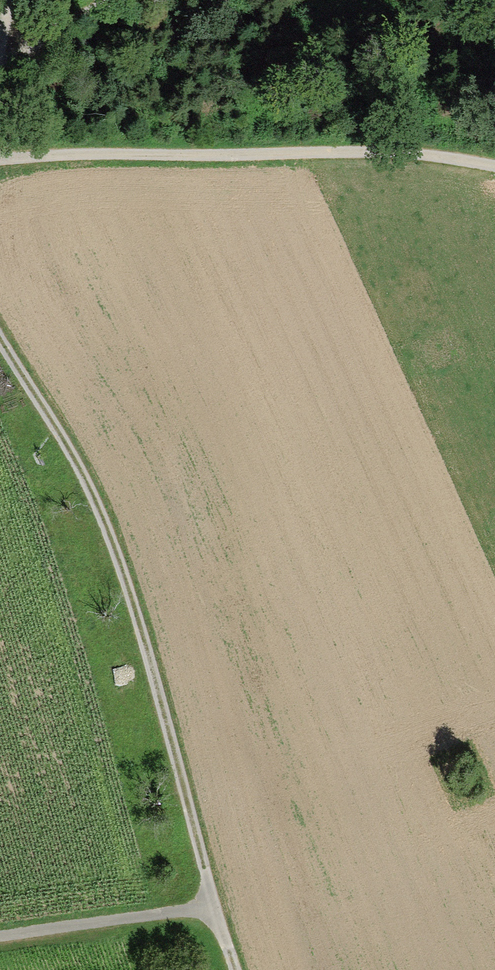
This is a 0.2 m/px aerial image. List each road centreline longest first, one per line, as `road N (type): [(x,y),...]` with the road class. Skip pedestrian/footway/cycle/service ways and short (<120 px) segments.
road 1 (track): [(236,969),(103,512),(0,340)]
road 2 (track): [(0,156),(429,155),(494,166)]
road 3 (track): [(213,905),(0,937)]
road 4 (track): [(0,68),(118,0)]

